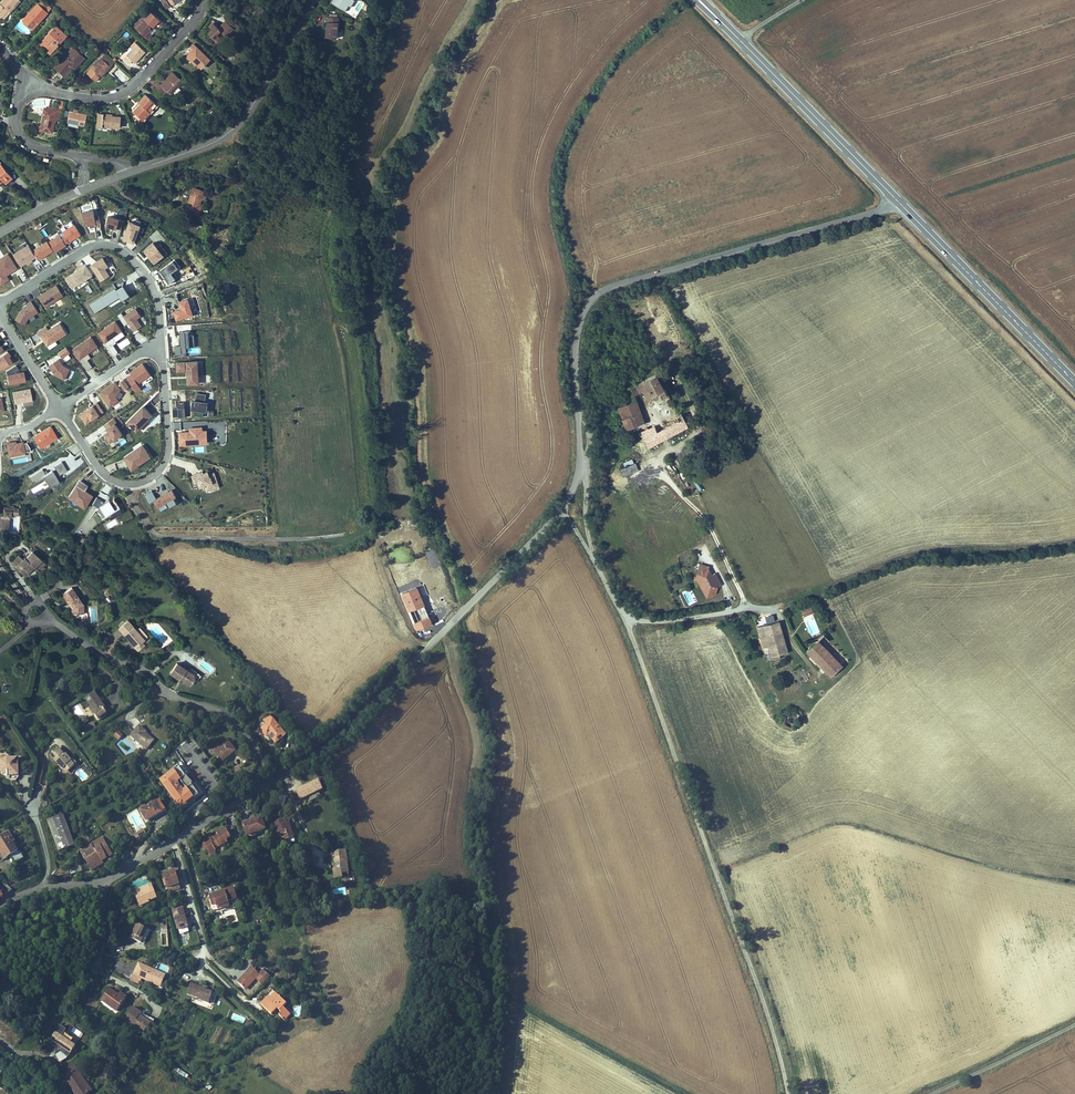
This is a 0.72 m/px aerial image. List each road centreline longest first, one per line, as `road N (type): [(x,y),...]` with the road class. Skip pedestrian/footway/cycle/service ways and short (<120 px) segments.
road 1 (unclassified): [(570,494),(578,465),(575,344),(589,302),(612,288),(899,200)]
road 2 (unclassified): [(626,621),(760,991),(787,1093)]
road 3 (track): [(747,607),(776,607),(919,555),(1074,543)]
road 4 (residential): [(43,617),(135,666),(166,693),(227,715),(257,757),(256,791)]
road 5 (residential): [(256,791),(335,739),(463,611)]
road 6 (residential): [(60,408),(110,479),(132,484),(155,474),(169,444),(162,340)]
road 7 (tertiary): [(316,0),(239,127),(129,173)]
road 8 (primary): [(1074,381),(899,200)]
road 9 (residential): [(162,340),(150,283),(108,246),(85,249),(0,305)]
road 10 (primary): [(899,200),(740,41)]
road 11 (residential): [(29,82),(74,98),(118,96),(185,33),(202,0)]
road 12 (unclassified): [(647,457),(707,520),(747,607)]
road 13 (unclassified): [(928,1093),(1074,1023)]
road 14 (residential): [(137,992),(103,971),(104,882)]
road 15 (unclassified): [(463,611),(552,522)]
road 16 (residential): [(60,408),(162,340)]
road 17 (unclassified): [(626,621),(685,621),(747,607)]
road 18 (residential): [(174,842),(200,957)]

